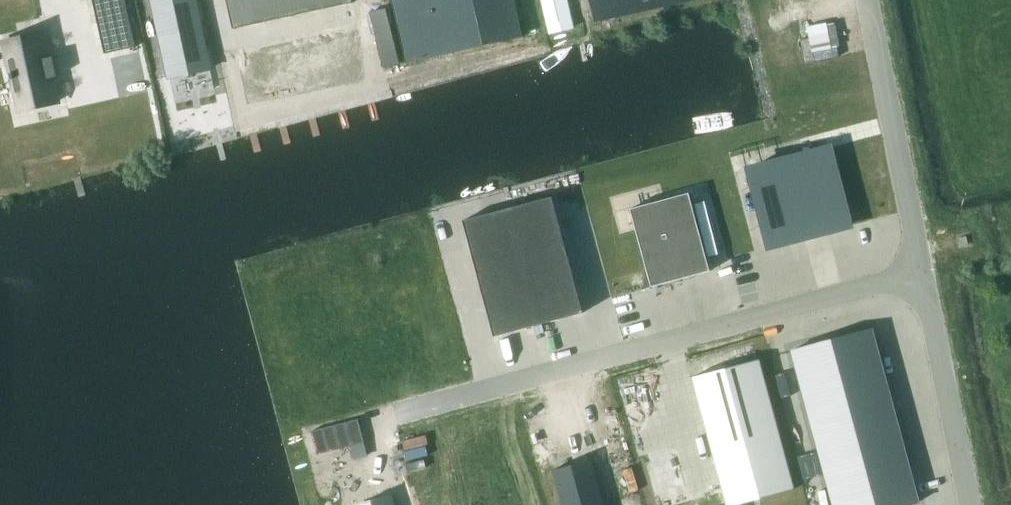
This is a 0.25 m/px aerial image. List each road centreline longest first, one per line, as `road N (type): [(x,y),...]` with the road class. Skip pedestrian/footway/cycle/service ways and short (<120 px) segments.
road 1 (unclassified): [(922,271),(397,413)]
road 2 (unclassified): [(922,271),(867,0)]
road 3 (unclassified): [(970,504),(922,271)]

